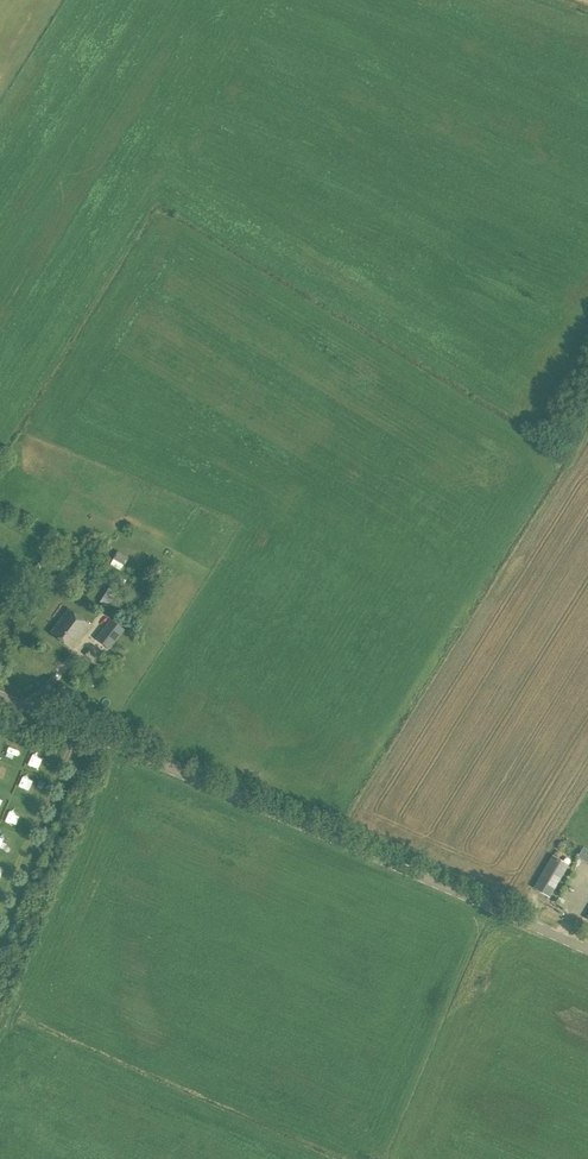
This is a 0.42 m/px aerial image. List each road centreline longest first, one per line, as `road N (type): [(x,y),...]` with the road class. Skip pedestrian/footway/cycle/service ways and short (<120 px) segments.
road 1 (tertiary): [(587,953),(0,697)]

